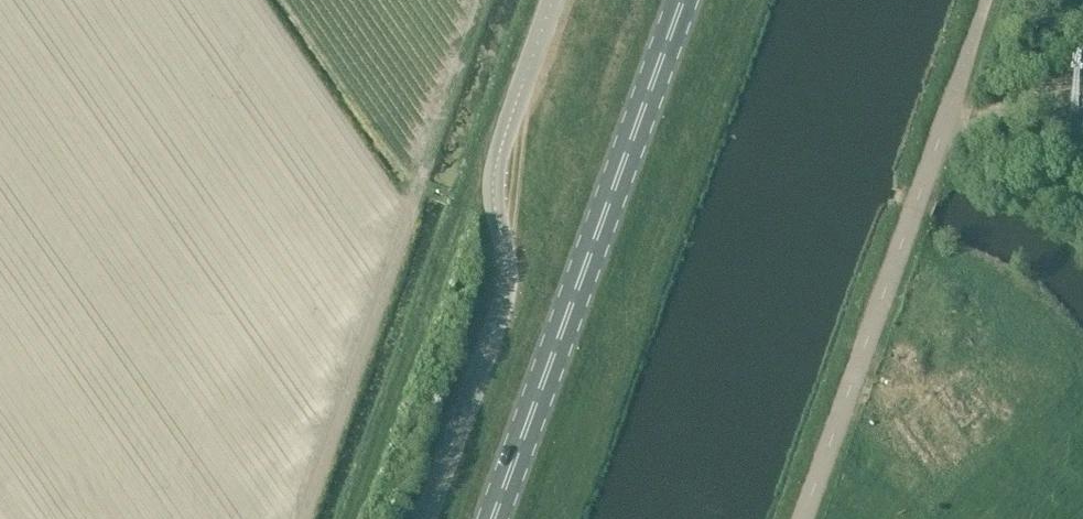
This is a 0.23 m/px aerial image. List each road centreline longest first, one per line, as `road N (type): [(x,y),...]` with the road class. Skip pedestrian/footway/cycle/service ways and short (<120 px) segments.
road 1 (primary): [(493,518),(682,0)]
road 2 (unclassified): [(986,0),(802,518)]
road 3 (unclassified): [(553,0),(493,177),(505,296),(424,518)]

